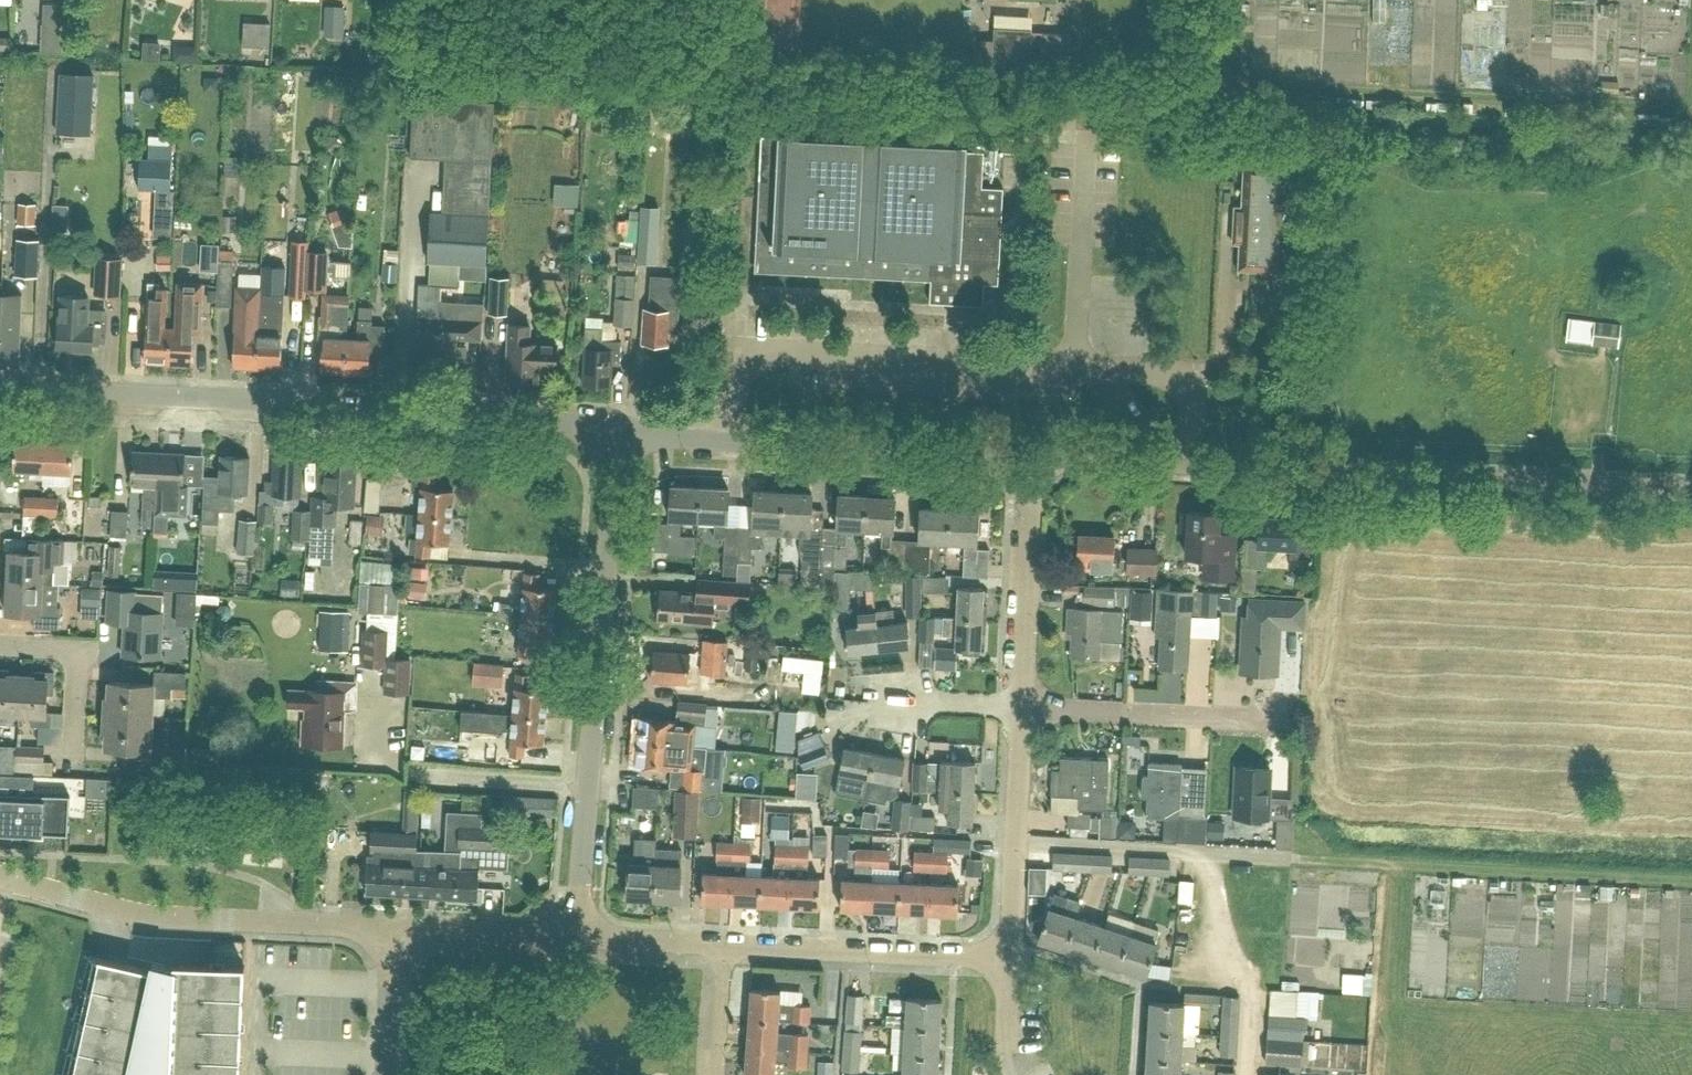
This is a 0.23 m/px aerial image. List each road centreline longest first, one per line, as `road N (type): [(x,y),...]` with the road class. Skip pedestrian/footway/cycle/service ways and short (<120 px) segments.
road 1 (unclassified): [(1691,491),(1030,457)]
road 2 (unclassified): [(613,428),(537,414),(0,387)]
road 3 (residential): [(578,937),(613,428)]
road 4 (unclassified): [(1030,457),(724,443),(613,428)]
road 5 (residential): [(392,927),(177,917),(1,876)]
road 6 (residential): [(1009,957),(725,943)]
road 7 (residential): [(1288,857),(1012,843)]
road 8 (residential): [(1279,718),(1023,709)]
road 9 (residential): [(1023,709),(1030,457)]
road 10 (residential): [(392,927),(578,937)]
road 11 (residential): [(0,642),(78,647),(74,755)]
road 12 (residential): [(384,1074),(392,927)]
road 13 (residential): [(725,943),(578,937)]
road 14 (residential): [(1012,843),(1023,709)]
road 15 (residential): [(716,1074),(725,943)]
road 16 (residential): [(1023,709),(895,701)]

